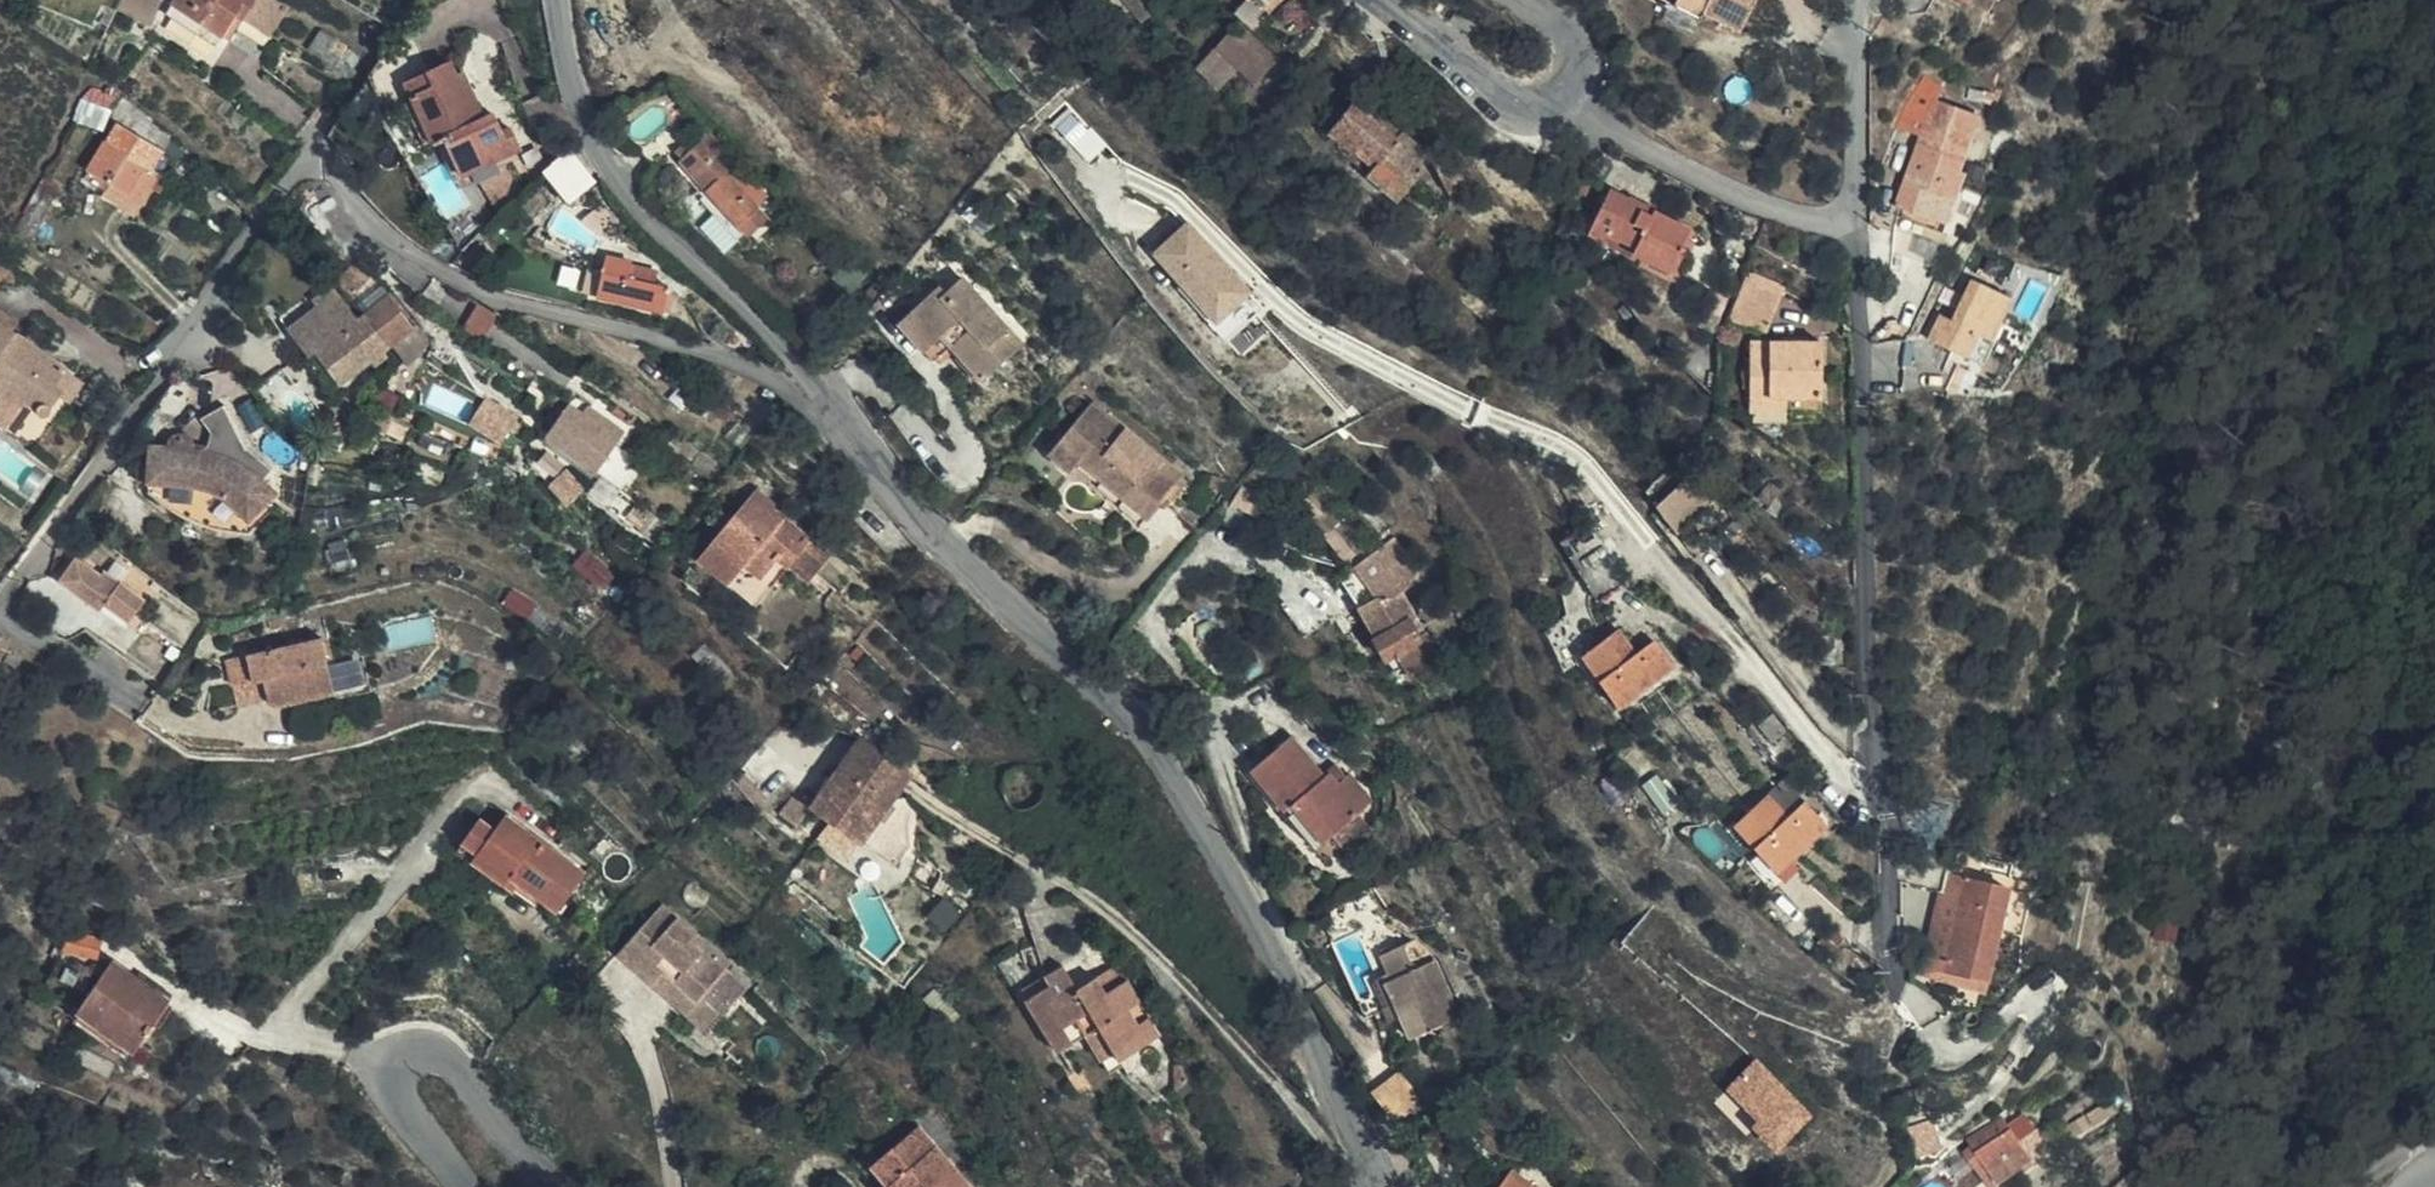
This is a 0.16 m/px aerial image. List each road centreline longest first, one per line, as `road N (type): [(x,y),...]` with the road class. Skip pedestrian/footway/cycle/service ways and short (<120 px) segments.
road 1 (tertiary): [(1379,1186),(1201,801),(913,499),(737,298),(633,197),(592,130),(561,0)]
road 2 (residential): [(1924,1026),(1897,977),(1880,800),(1859,227)]
road 3 (residential): [(550,1186),(442,1052),(408,1050),(389,1075),(392,1094),(466,1186)]
road 4 (residential): [(1565,94),(1623,134),(1779,214),(1859,227)]
road 5 (residential): [(1859,227),(1858,0)]
road 6 (tertiary): [(1384,0),(1504,103),(1546,106),(1565,94)]
road 7 (tertiary): [(1565,94),(1579,67),(1575,48),(1517,0)]

